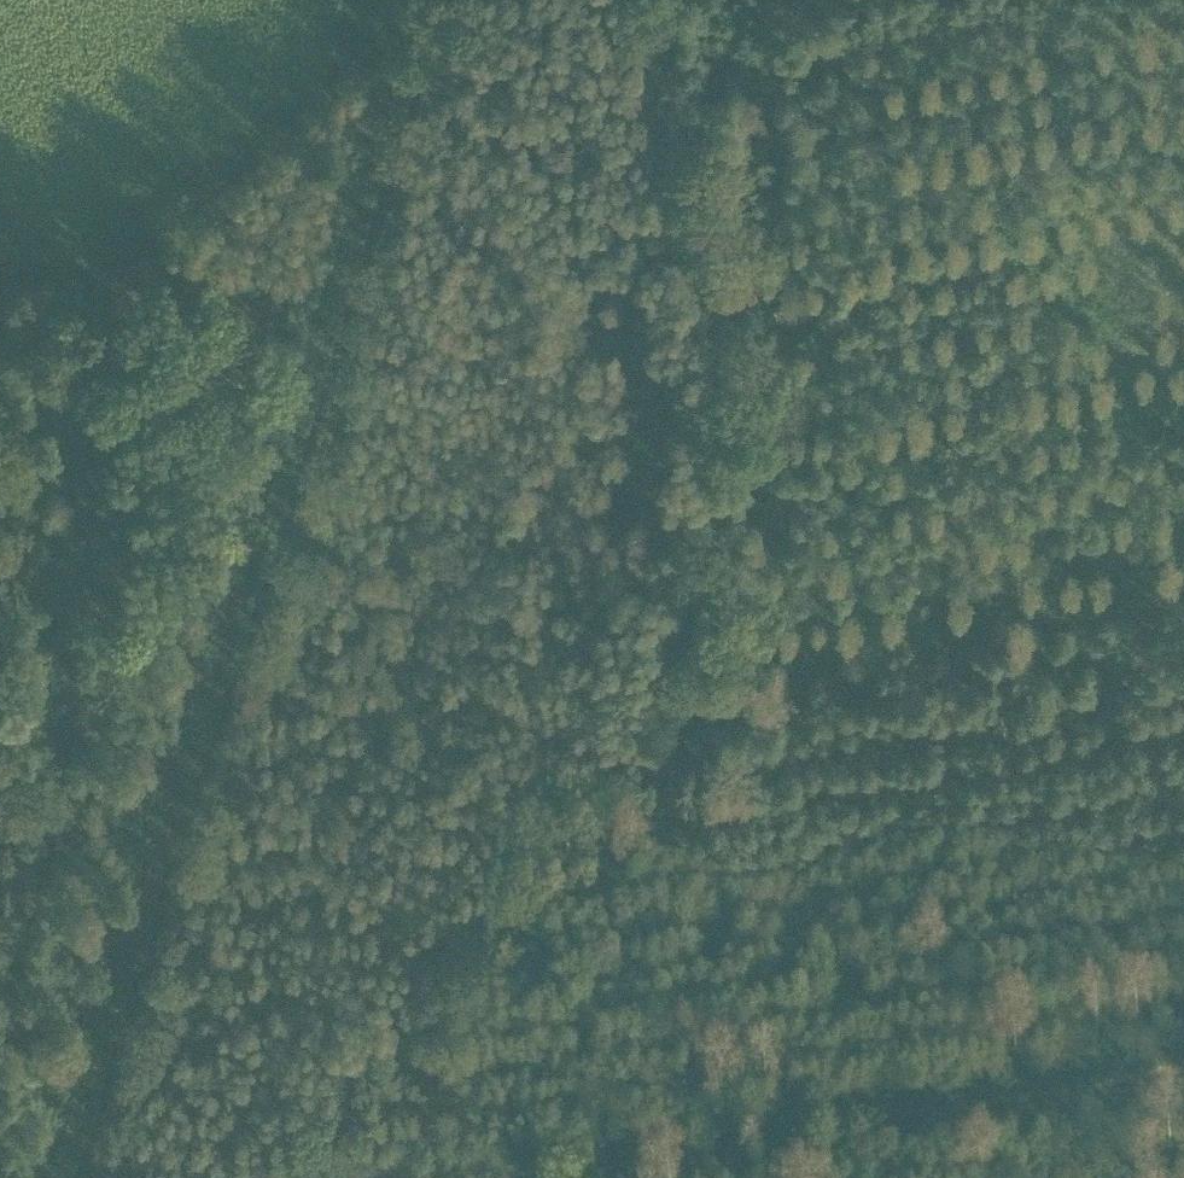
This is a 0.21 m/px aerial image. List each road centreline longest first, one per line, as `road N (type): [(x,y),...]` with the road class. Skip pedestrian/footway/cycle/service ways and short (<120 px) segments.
road 1 (track): [(607,1177),(1183,1075)]

